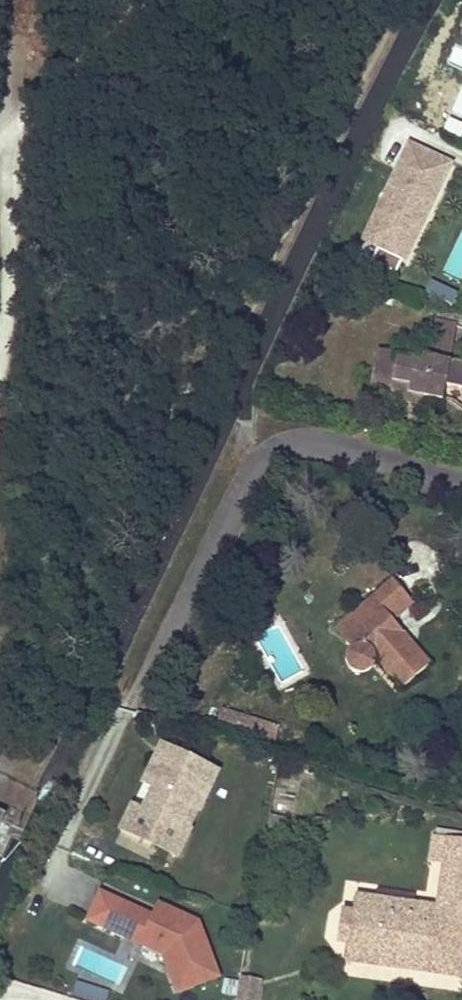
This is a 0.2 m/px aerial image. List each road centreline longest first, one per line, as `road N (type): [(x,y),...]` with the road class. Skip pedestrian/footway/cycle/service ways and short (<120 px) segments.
road 1 (residential): [(138,699),(239,495),(270,456),(306,446),(461,491)]

